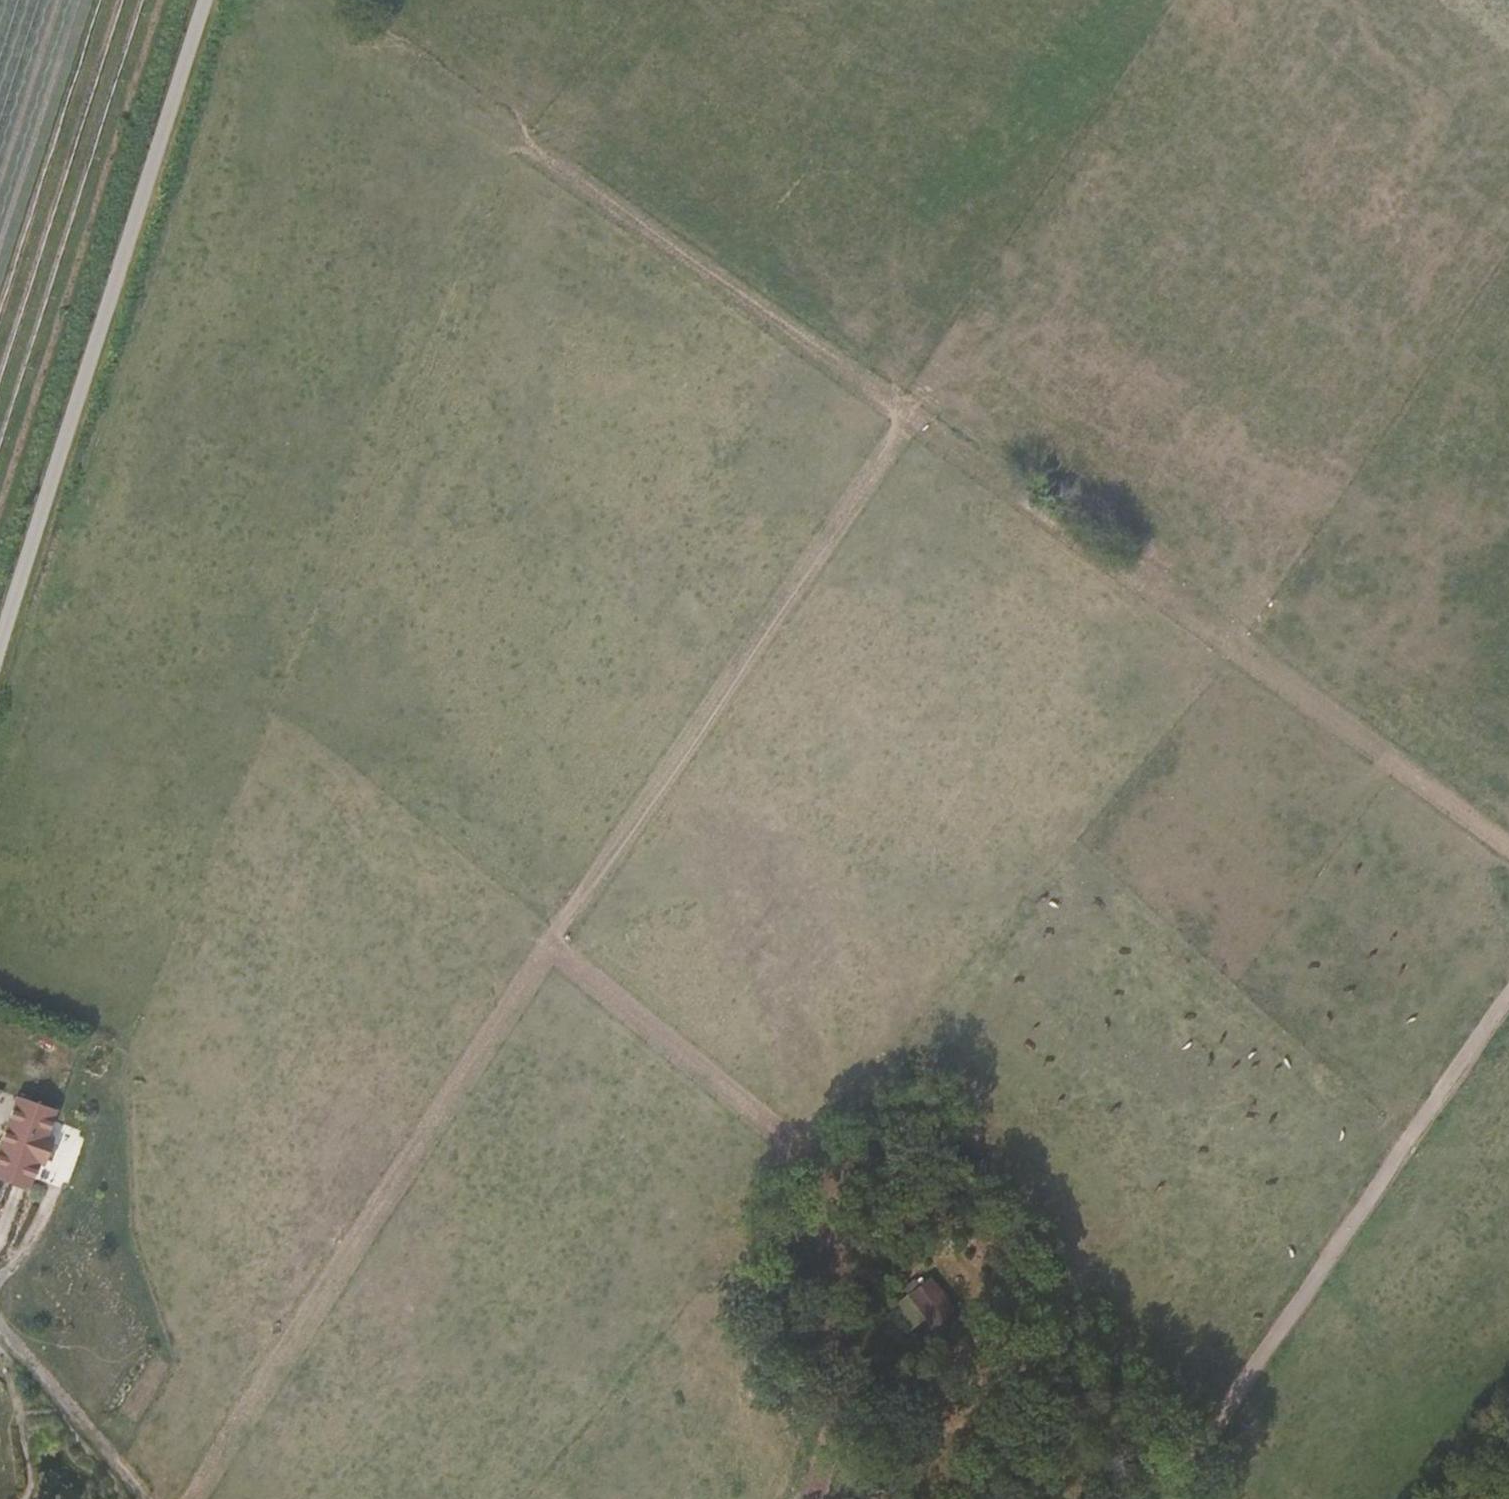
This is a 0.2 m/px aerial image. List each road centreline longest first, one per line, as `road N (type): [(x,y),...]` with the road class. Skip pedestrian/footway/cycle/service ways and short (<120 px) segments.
road 1 (track): [(1230,1403),(1178,1461),(1112,1498)]

